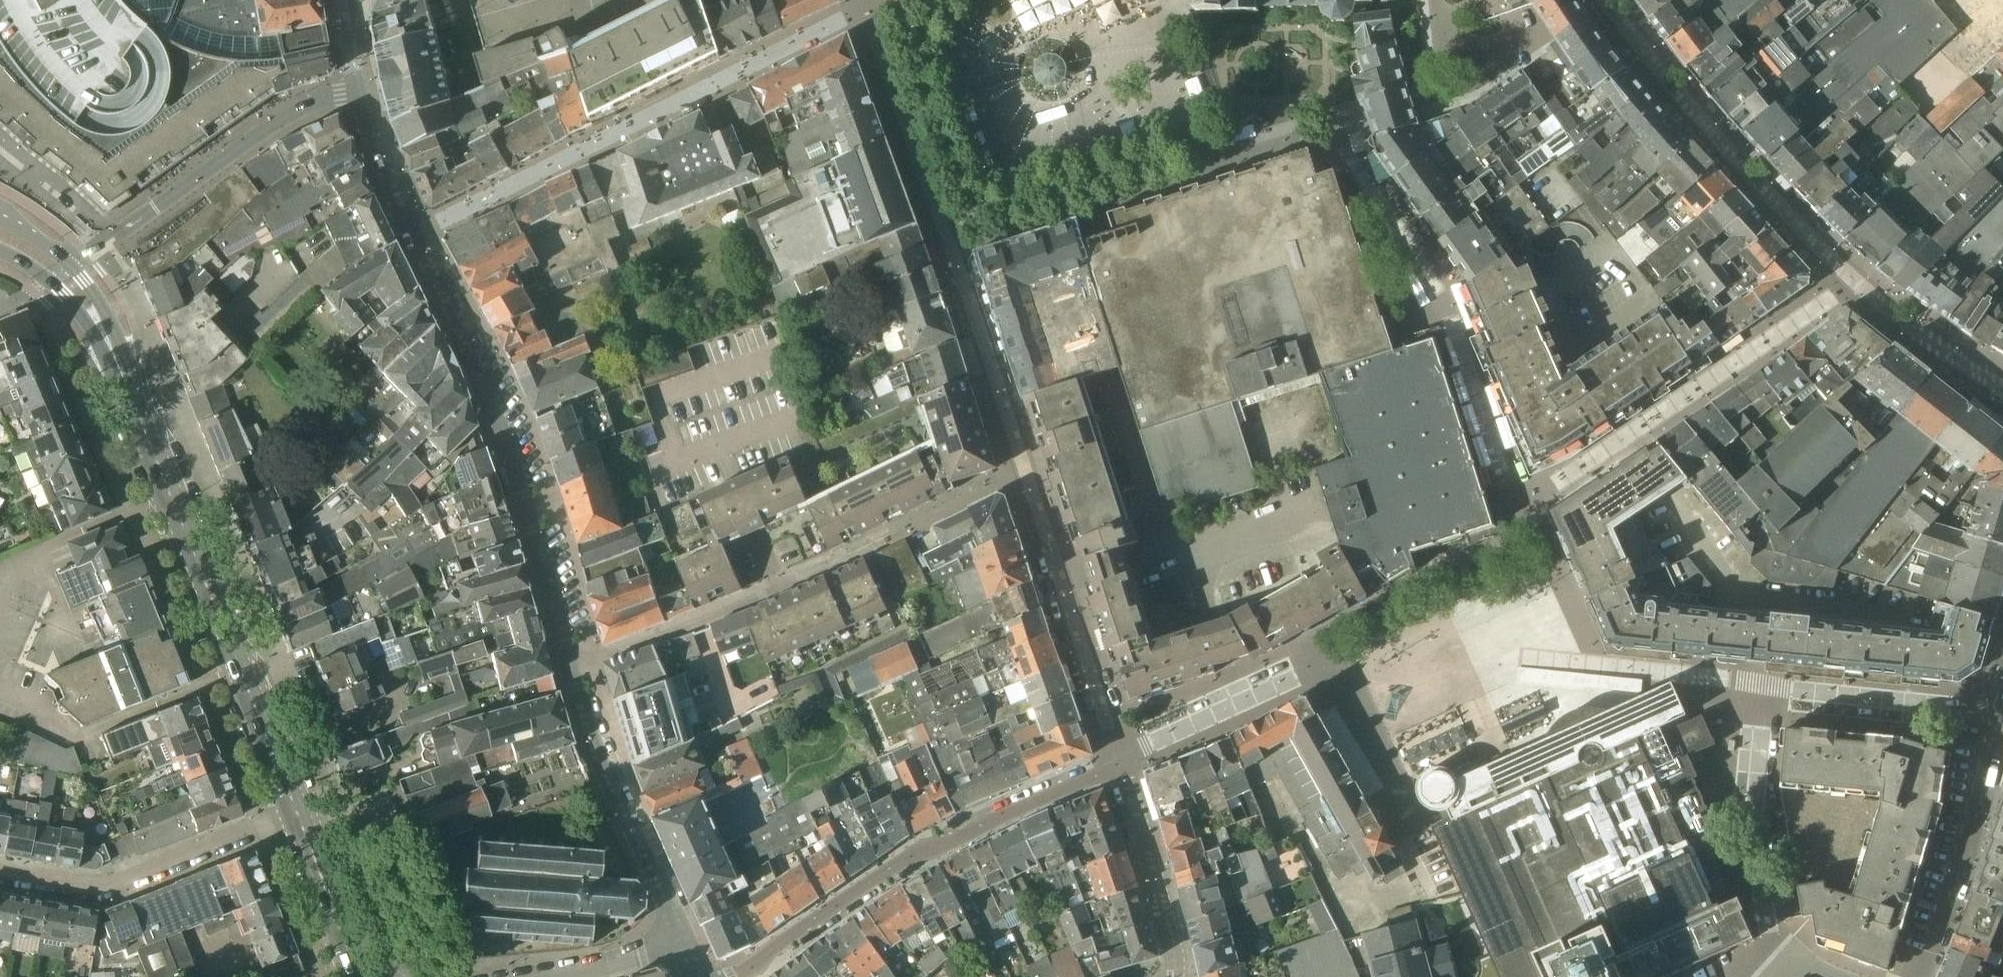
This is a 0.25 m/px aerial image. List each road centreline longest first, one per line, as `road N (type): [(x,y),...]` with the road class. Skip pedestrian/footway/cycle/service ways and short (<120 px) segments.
road 1 (residential): [(1795,962),(1772,937),(1758,858),(1760,685),(1990,710),(1973,822),(1919,976)]
road 2 (residential): [(415,232),(880,0)]
road 3 (residential): [(415,232),(357,86),(281,116),(72,268)]
road 4 (secondary): [(299,814),(127,383)]
road 5 (residential): [(573,667),(471,360),(415,232)]
road 6 (residential): [(737,976),(909,863),(1123,760)]
road 7 (residential): [(299,814),(109,882),(0,866)]
road 8 (residential): [(683,941),(573,667)]
road 9 (residential): [(830,562),(573,667)]
road 10 (residential): [(1437,91),(1183,176)]
road 11 (residential): [(1183,176),(959,251)]
road 12 (residential): [(1123,760),(1183,976)]
road 13 (residential): [(1123,760),(1322,667)]
road 14 (unclassified): [(1052,559),(1123,760)]
road 15 (residential): [(1183,176),(1119,0)]
road 16 (secondary): [(0,251),(62,293),(127,383)]
road 17 (secondary): [(363,976),(299,814)]
road 18 (secondary): [(127,383),(103,306),(72,268)]
road 19 (residential): [(560,976),(683,941)]

